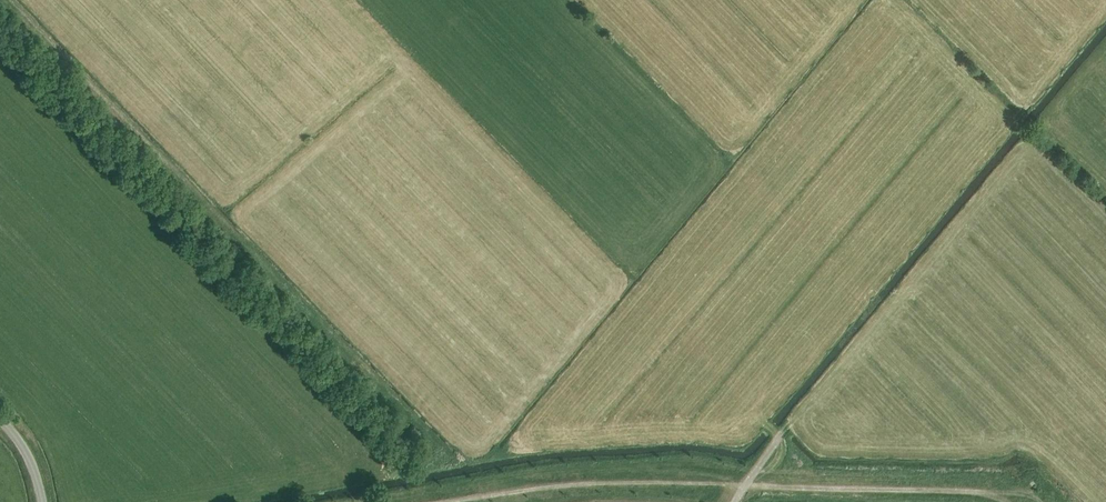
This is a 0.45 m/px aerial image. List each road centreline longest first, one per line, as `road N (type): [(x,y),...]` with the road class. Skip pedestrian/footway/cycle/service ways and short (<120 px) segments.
road 1 (track): [(746,486),(966,492),(1002,501)]

